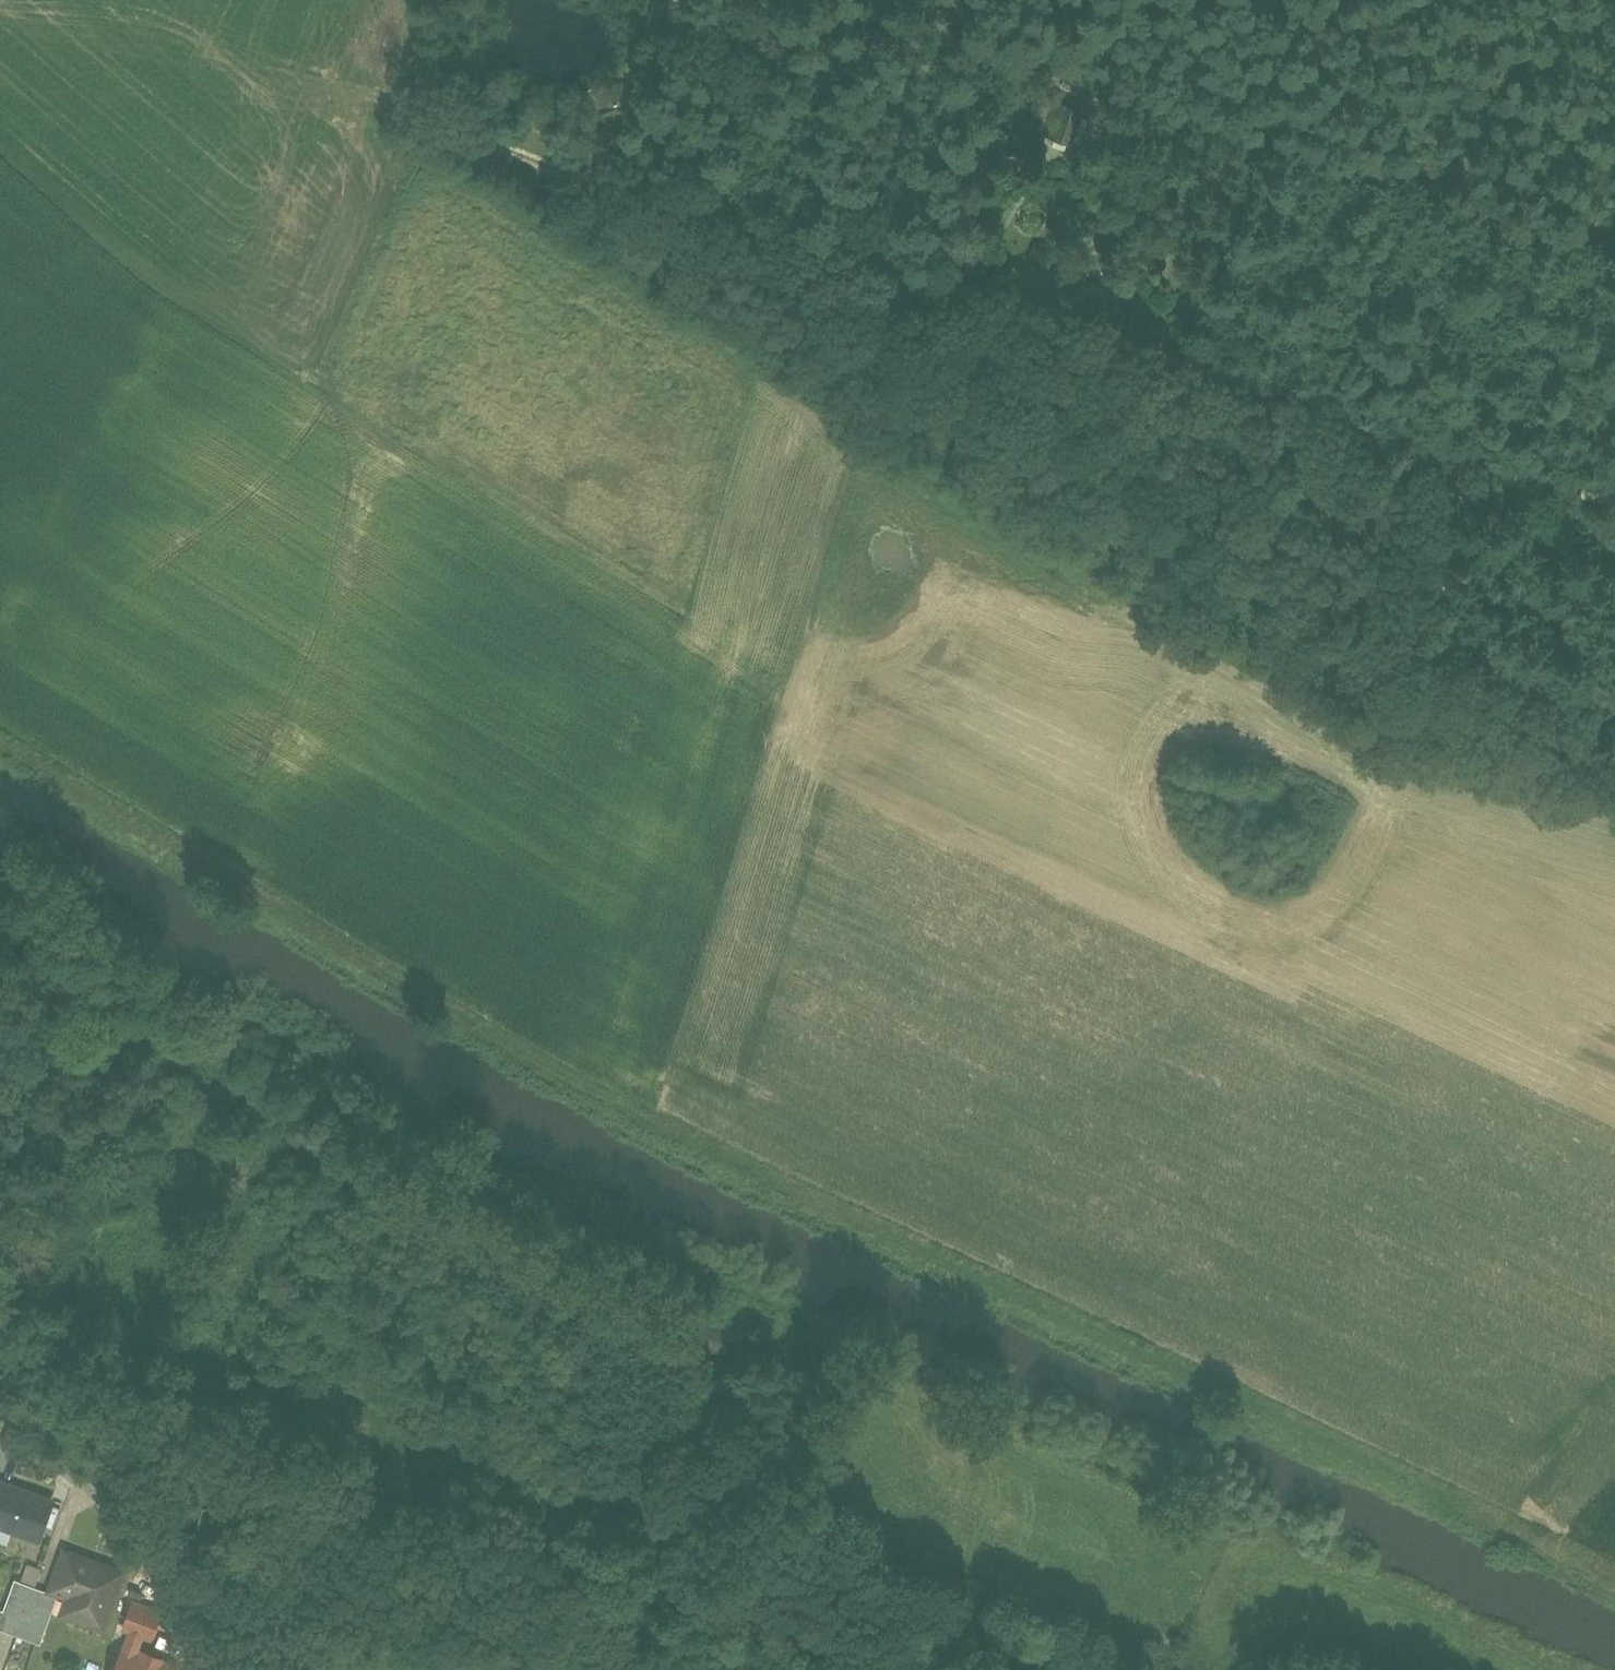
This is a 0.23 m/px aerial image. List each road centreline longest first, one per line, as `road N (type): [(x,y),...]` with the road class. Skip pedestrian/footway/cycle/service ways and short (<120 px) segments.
road 1 (track): [(1614,473),(535,150)]
road 2 (residential): [(237,1669),(214,1622),(126,1520),(0,1423)]

